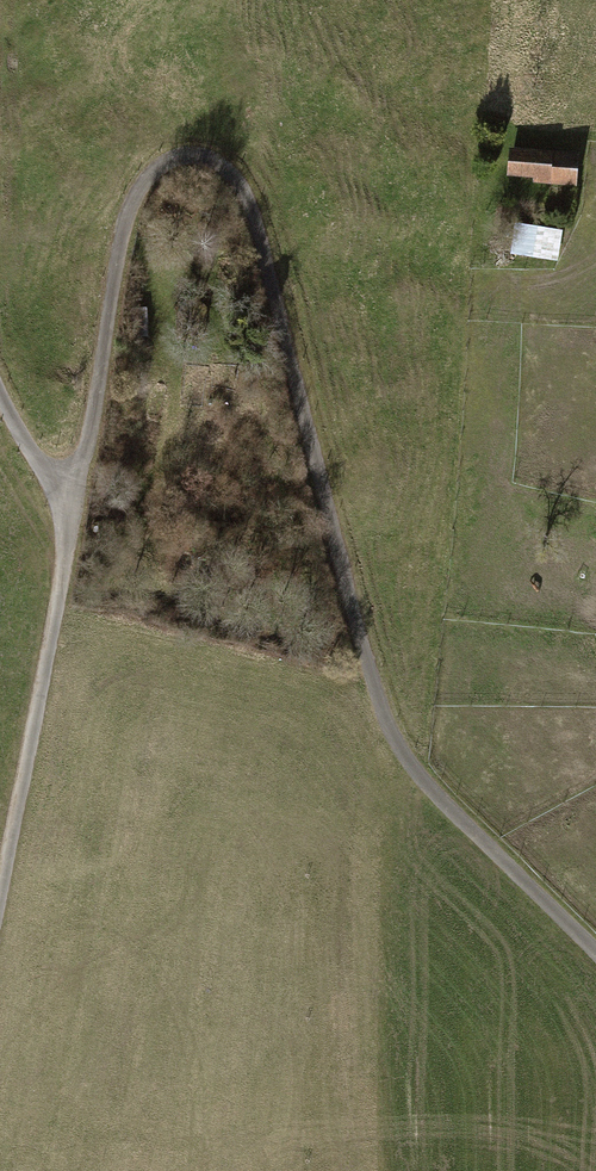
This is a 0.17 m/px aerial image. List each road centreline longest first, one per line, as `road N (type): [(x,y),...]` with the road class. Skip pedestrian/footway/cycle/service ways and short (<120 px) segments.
road 1 (track): [(595,956),(400,757),(365,677),(258,231),(223,163),(194,155),(165,163),(135,194),(118,240),(95,411),(0,896)]
road 2 (track): [(73,502),(40,465),(0,397)]

